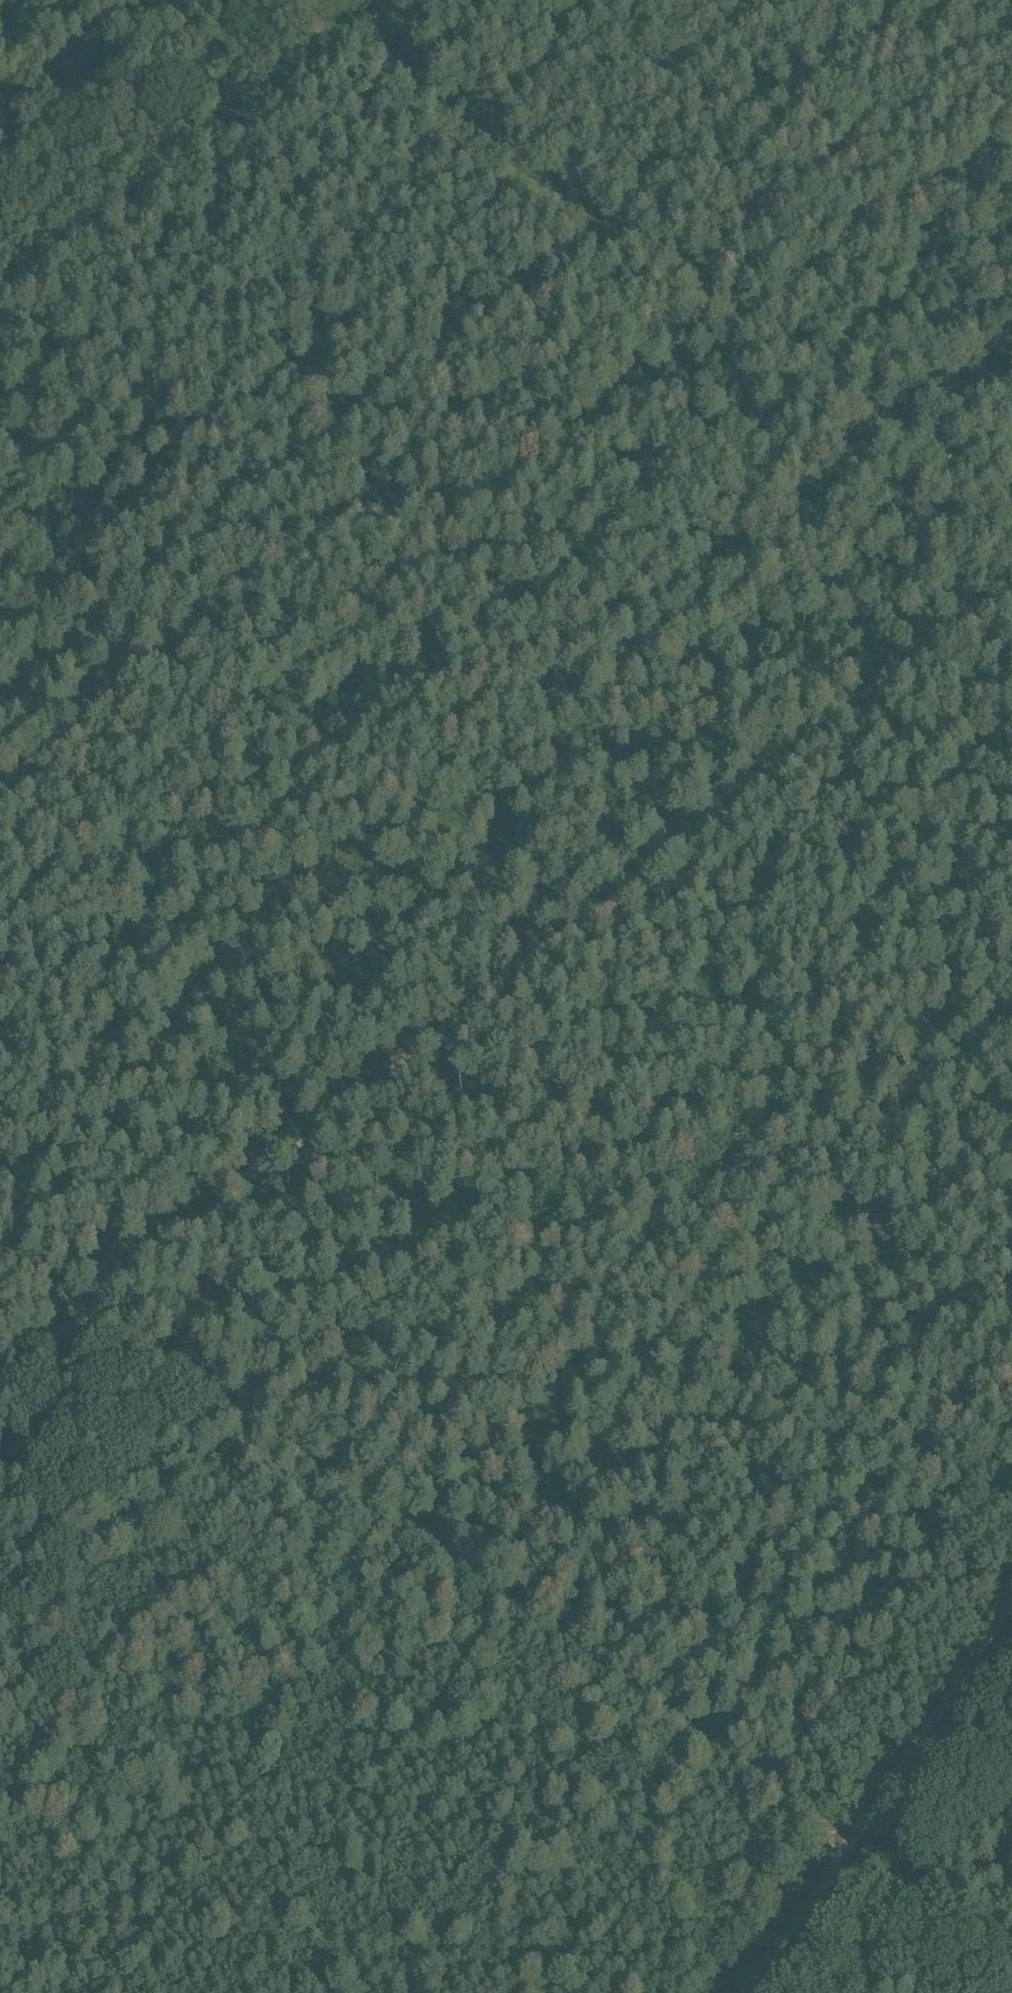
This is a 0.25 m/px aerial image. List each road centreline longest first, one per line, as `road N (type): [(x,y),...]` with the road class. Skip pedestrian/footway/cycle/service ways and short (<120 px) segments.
road 1 (track): [(0,1378),(758,762),(1011,566)]
road 2 (track): [(1011,1979),(878,1879),(836,1874),(839,1834),(0,1244)]
road 3 (track): [(279,3),(1011,514)]
road 4 (track): [(744,1992),(1011,1602)]
road 5 (track): [(0,205),(279,3)]

